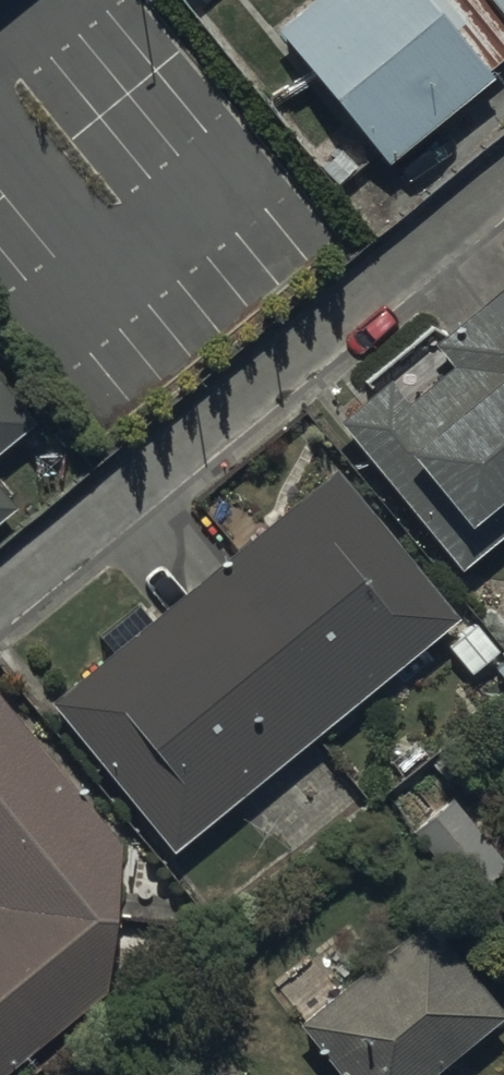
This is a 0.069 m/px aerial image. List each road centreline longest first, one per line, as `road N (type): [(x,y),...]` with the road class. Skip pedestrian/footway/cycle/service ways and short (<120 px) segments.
road 1 (residential): [(503,179),(0,602)]

